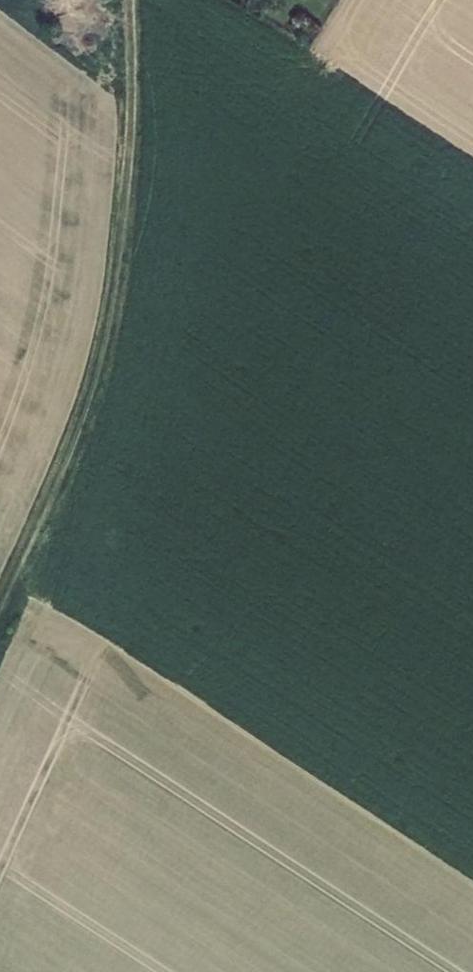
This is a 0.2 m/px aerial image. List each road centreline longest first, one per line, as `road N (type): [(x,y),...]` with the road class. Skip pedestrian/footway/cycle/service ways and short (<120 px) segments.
road 1 (track): [(131,0),(132,141),(107,330),(75,433),(0,603)]

